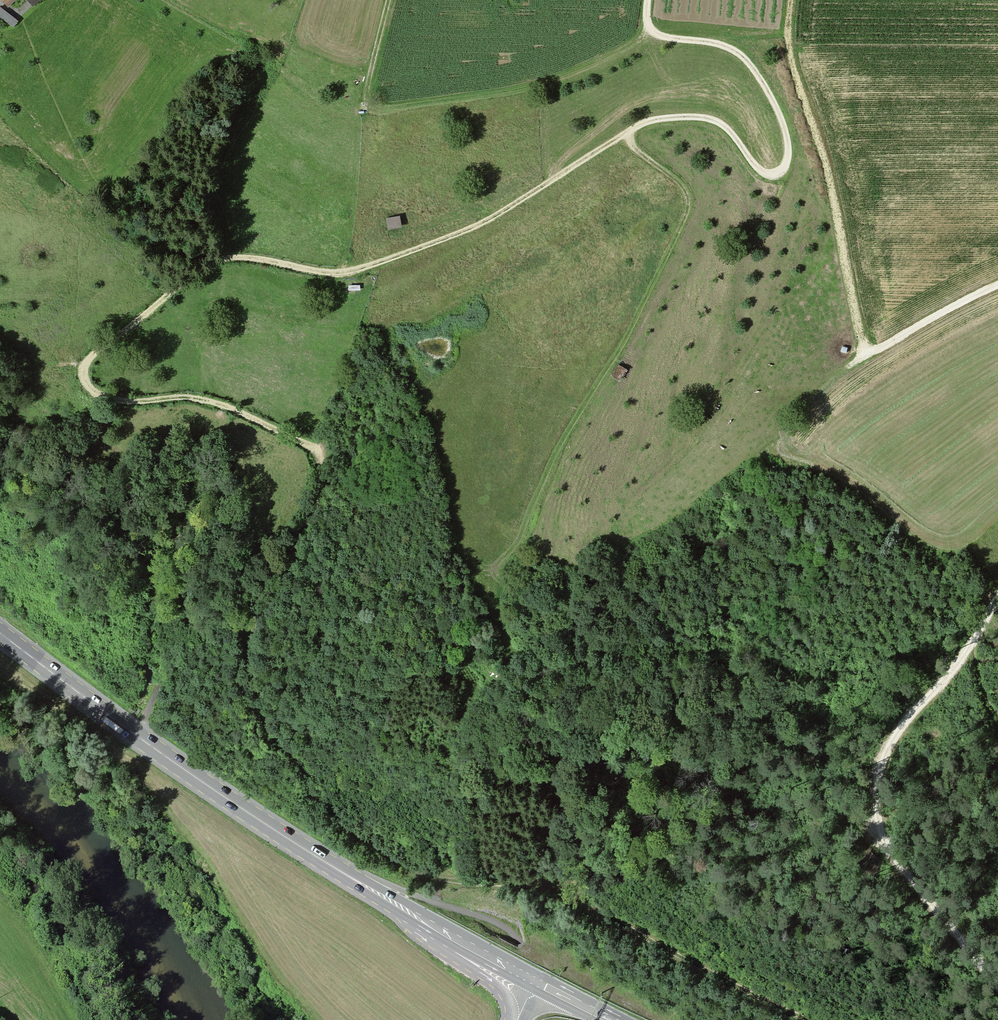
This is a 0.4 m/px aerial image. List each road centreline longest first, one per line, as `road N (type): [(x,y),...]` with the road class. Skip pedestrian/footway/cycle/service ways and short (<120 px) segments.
road 1 (track): [(649,34),(720,44),(747,60),(782,124),(788,150),(780,172),(758,170),(715,120),(645,121),(483,221),(379,263),(349,272),(259,258),(209,262),(86,363),(97,390),(118,399),(190,397),(227,406),(319,451),(322,488),(269,580),(252,657),(264,712),(303,763),(316,797),(368,844),(420,876),(570,890),(628,928),(809,1019)]
road 2 (track): [(632,128),(630,142),(679,184),(687,209),(535,495),(499,602),(501,635),(510,649),(535,651),(743,615),(847,669)]
road 3 (primary): [(0,633),(183,770),(331,866),(534,981)]
road 4 (track): [(997,283),(875,351),(865,347),(833,188),(792,55),(791,0)]
road 5 (track): [(997,600),(948,678),(892,742),(876,797),(890,852),(997,984)]
road 6 (track): [(389,0),(367,91),(370,108),(538,85),(649,34)]

